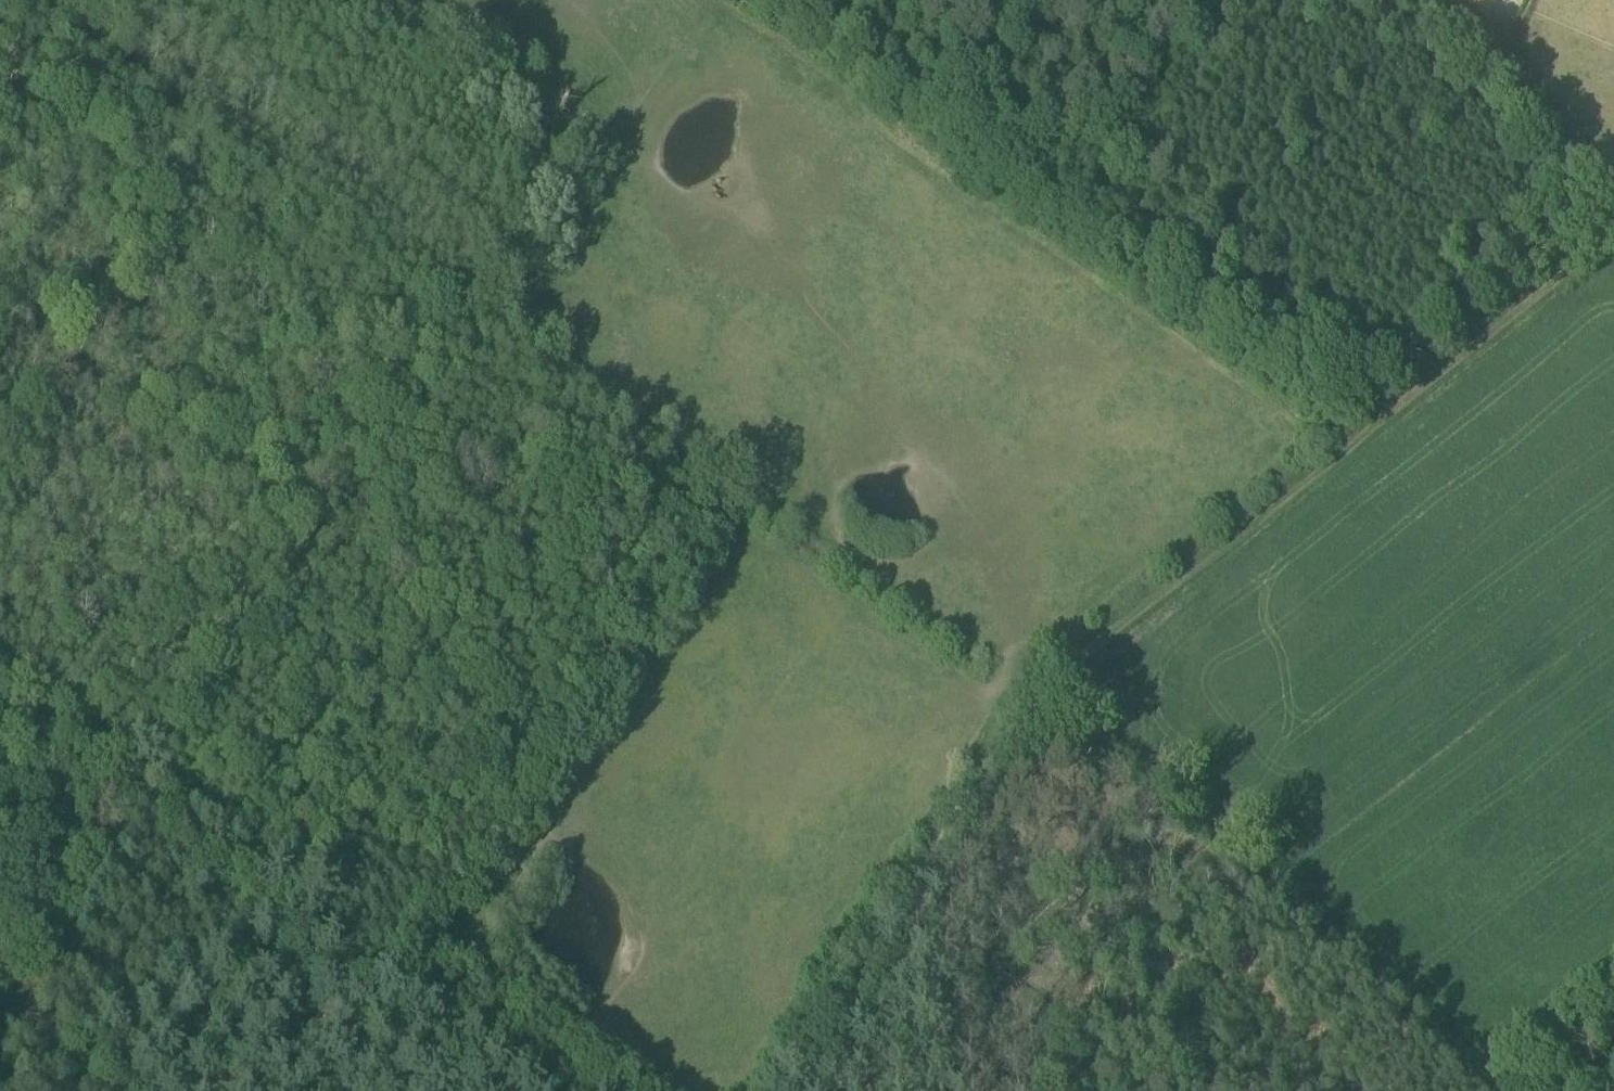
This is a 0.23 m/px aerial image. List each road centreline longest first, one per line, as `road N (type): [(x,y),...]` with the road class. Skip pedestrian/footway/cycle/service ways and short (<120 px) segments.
road 1 (track): [(764,1090),(1038,697),(1613,240)]
road 2 (track): [(1613,204),(1450,0)]

